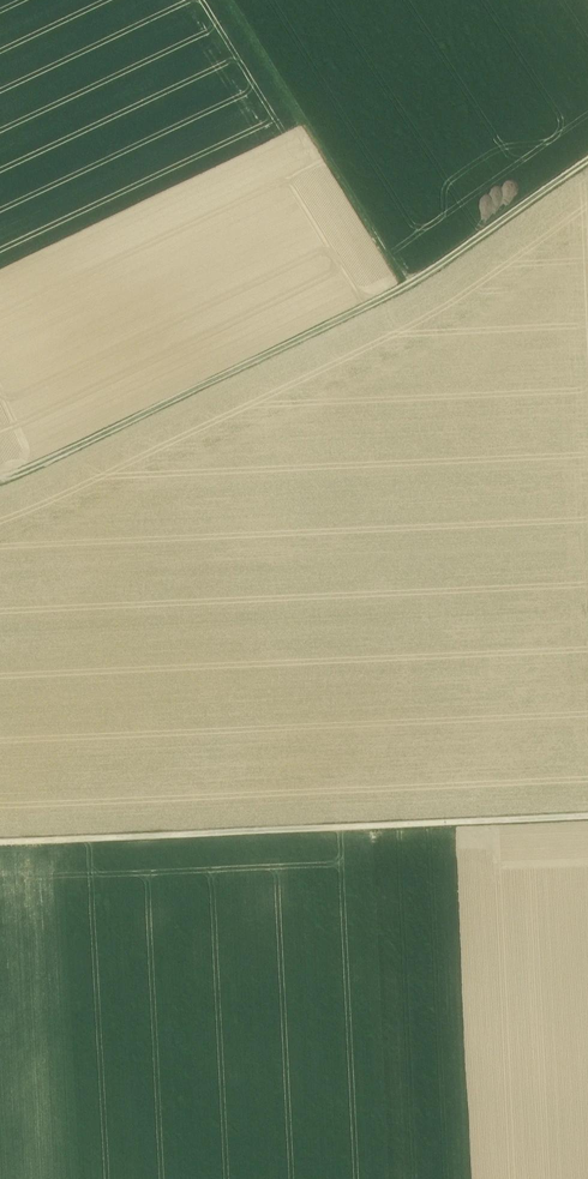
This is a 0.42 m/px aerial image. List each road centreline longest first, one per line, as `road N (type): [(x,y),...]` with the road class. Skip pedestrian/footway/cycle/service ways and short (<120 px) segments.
road 1 (track): [(0,483),(406,288),(587,161)]
road 2 (track): [(0,843),(587,817)]
road 3 (track): [(406,288),(229,0)]

